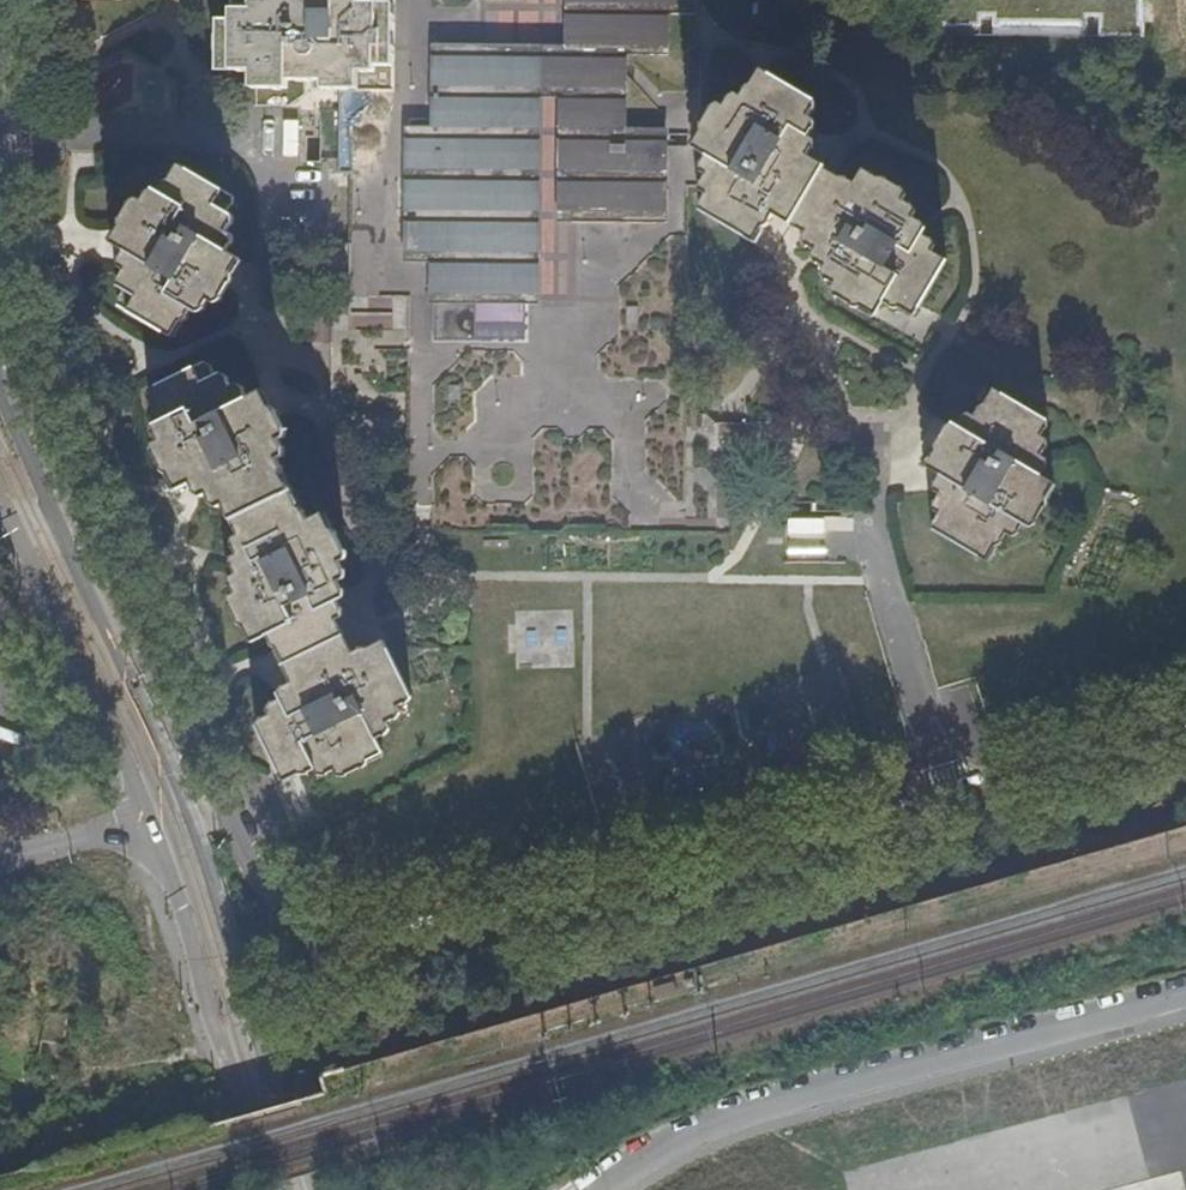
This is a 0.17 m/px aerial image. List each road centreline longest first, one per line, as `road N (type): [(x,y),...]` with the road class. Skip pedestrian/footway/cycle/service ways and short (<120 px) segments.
road 1 (residential): [(1185,742),(510,946),(354,945),(279,901),(235,845),(12,362),(0,304)]
road 2 (residential): [(262,1114),(256,1018),(194,834),(0,388)]
road 3 (residential): [(0,509),(155,835),(211,1017),(262,1114)]
road 4 (residential): [(590,1189),(639,1153),(777,1099),(1185,991)]

